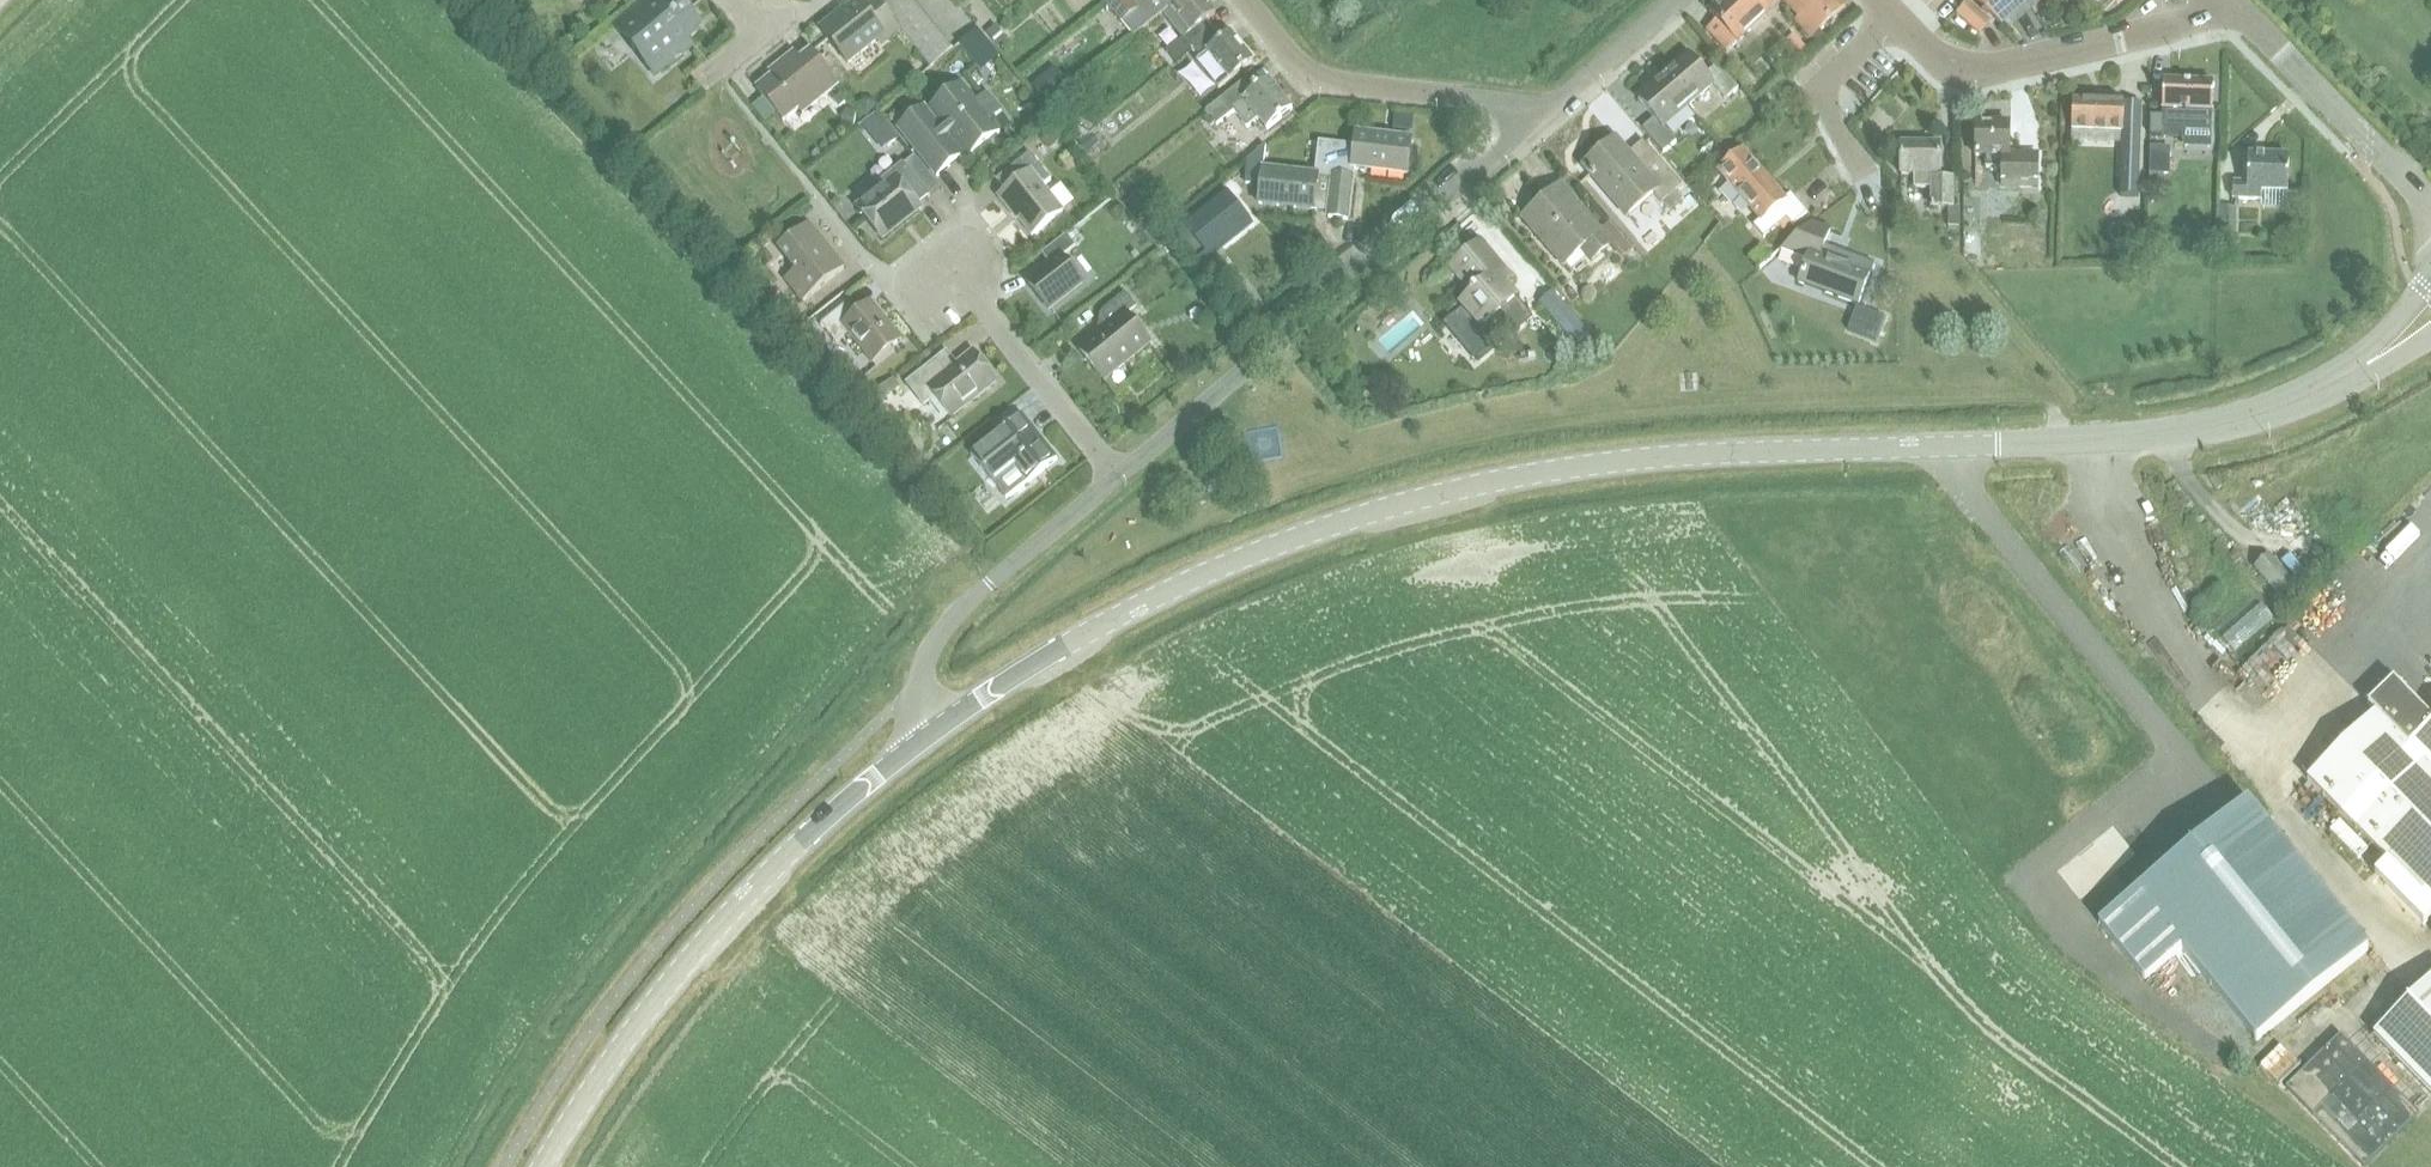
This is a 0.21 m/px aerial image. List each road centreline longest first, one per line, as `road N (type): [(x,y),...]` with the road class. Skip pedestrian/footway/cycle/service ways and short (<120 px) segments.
road 1 (tertiary): [(935,732),(1163,594),(1304,536),(1462,490),(1717,454),(2187,432),(2263,413),(2372,360)]
road 2 (tertiary): [(542,1166),(600,1073),(690,958),(825,821),(935,732)]
road 3 (residential): [(1116,478),(1534,124)]
road 4 (residential): [(1116,478),(939,249),(897,282),(875,273),(814,196)]
road 5 (residential): [(1896,18),(1949,73),(1986,76),(2169,27),(2218,0)]
road 6 (residential): [(1534,124),(1504,105),(1318,86),(1294,75),(1237,0)]
road 7 (unclassified): [(2430,209),(2221,0)]
road 8 (residential): [(1864,177),(1826,112),(1825,83),(1896,18)]
road 9 (residential): [(1534,124),(1681,0)]
road 10 (unclassified): [(935,732),(920,693),(926,652),(993,582)]
road 11 (residential): [(993,582),(1116,478)]

